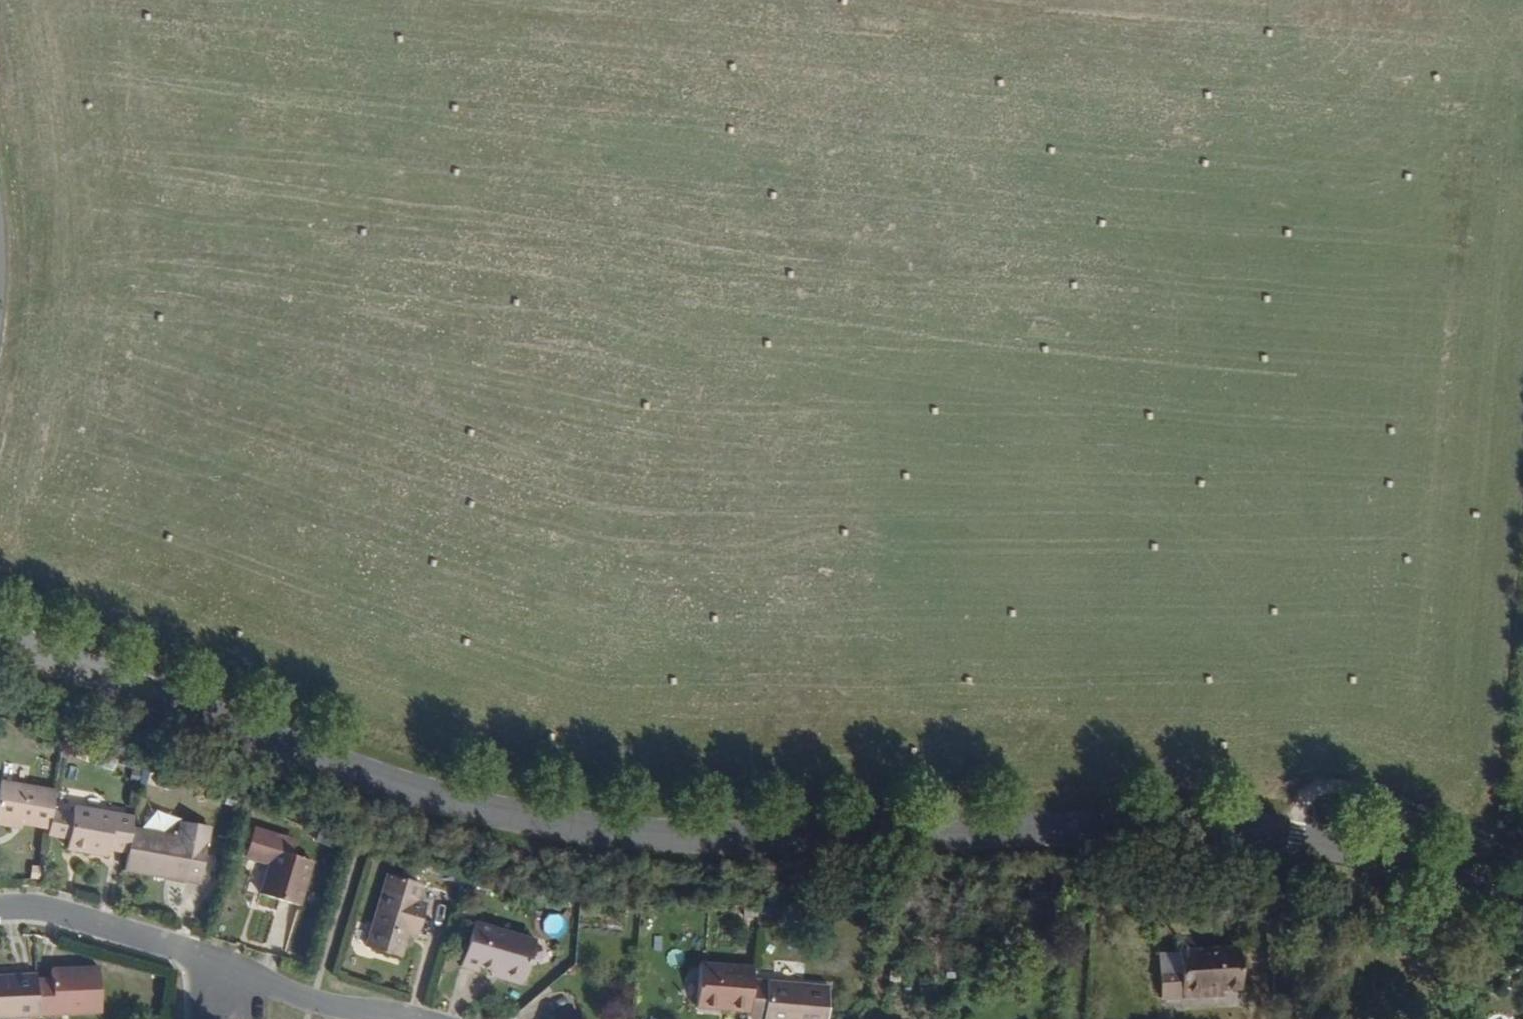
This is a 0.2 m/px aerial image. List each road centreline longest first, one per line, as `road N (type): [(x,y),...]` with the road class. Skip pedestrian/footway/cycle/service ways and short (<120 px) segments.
road 1 (secondary): [(1522,919),(1434,877),(1324,844),(1190,826),(700,838),(541,823),(416,792),(0,639)]
road 2 (residential): [(0,906),(48,910),(311,1000),(400,1018)]
road 3 (track): [(1522,846),(1493,844),(1321,783),(1297,792),(1292,839)]

